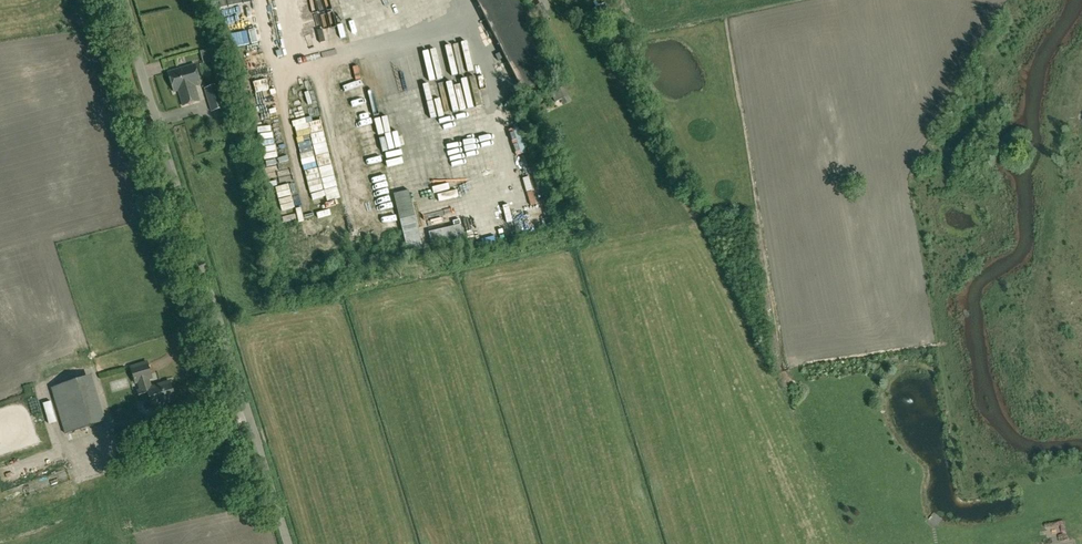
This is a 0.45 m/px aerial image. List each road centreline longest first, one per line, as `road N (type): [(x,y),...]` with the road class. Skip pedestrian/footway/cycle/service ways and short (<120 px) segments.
road 1 (unclassified): [(288,543),(119,0)]

